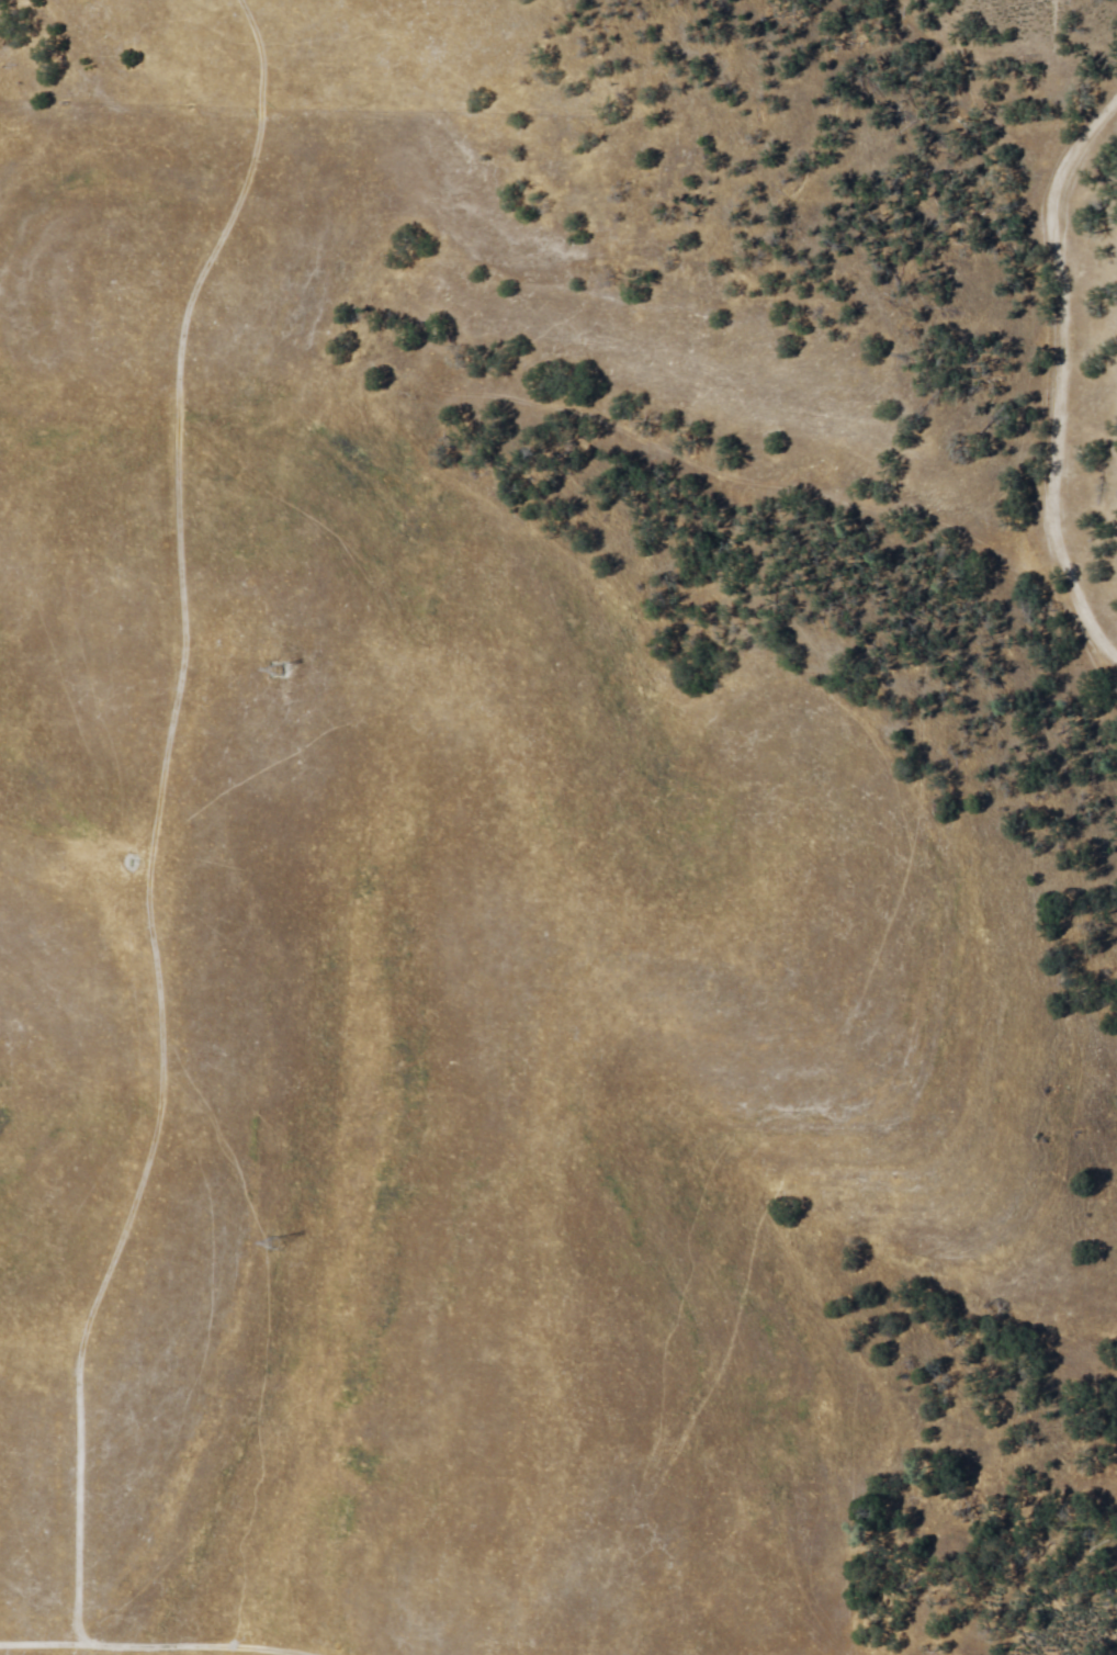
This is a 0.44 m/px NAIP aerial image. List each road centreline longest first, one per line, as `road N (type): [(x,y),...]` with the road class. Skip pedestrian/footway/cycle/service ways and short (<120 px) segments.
road 1 (track): [(1116,476),(1073,338),(1050,205),(1068,136),(1116,57)]

